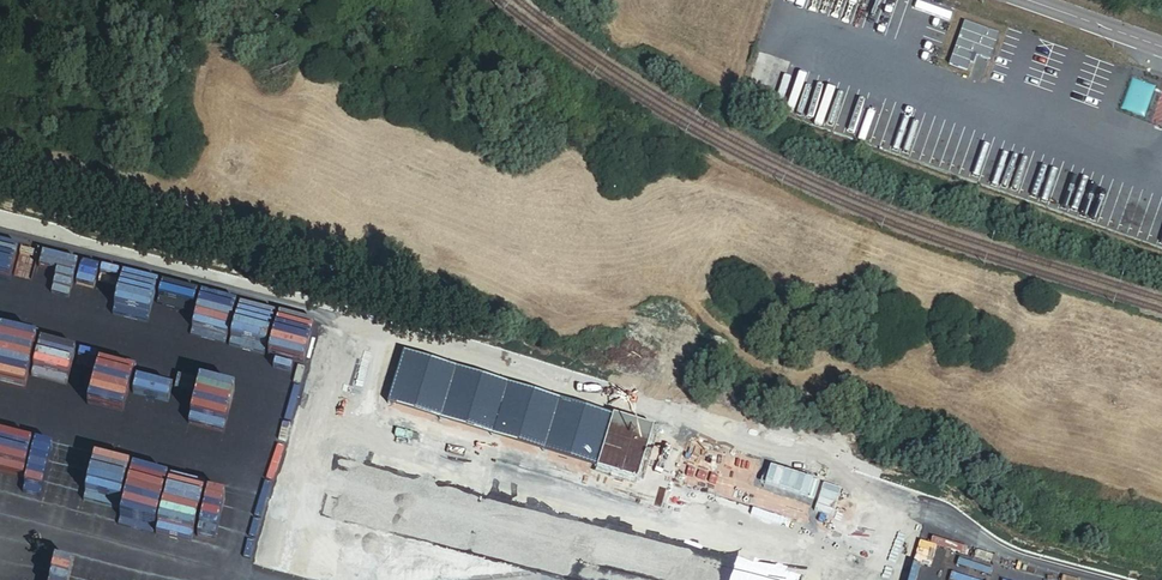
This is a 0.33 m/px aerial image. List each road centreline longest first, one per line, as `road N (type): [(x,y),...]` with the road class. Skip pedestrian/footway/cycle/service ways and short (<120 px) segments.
road 1 (unclassified): [(1108,579),(1040,564),(926,497),(844,470),(836,498),(858,543),(853,579)]
road 2 (unclassified): [(1161,48),(1027,0)]

